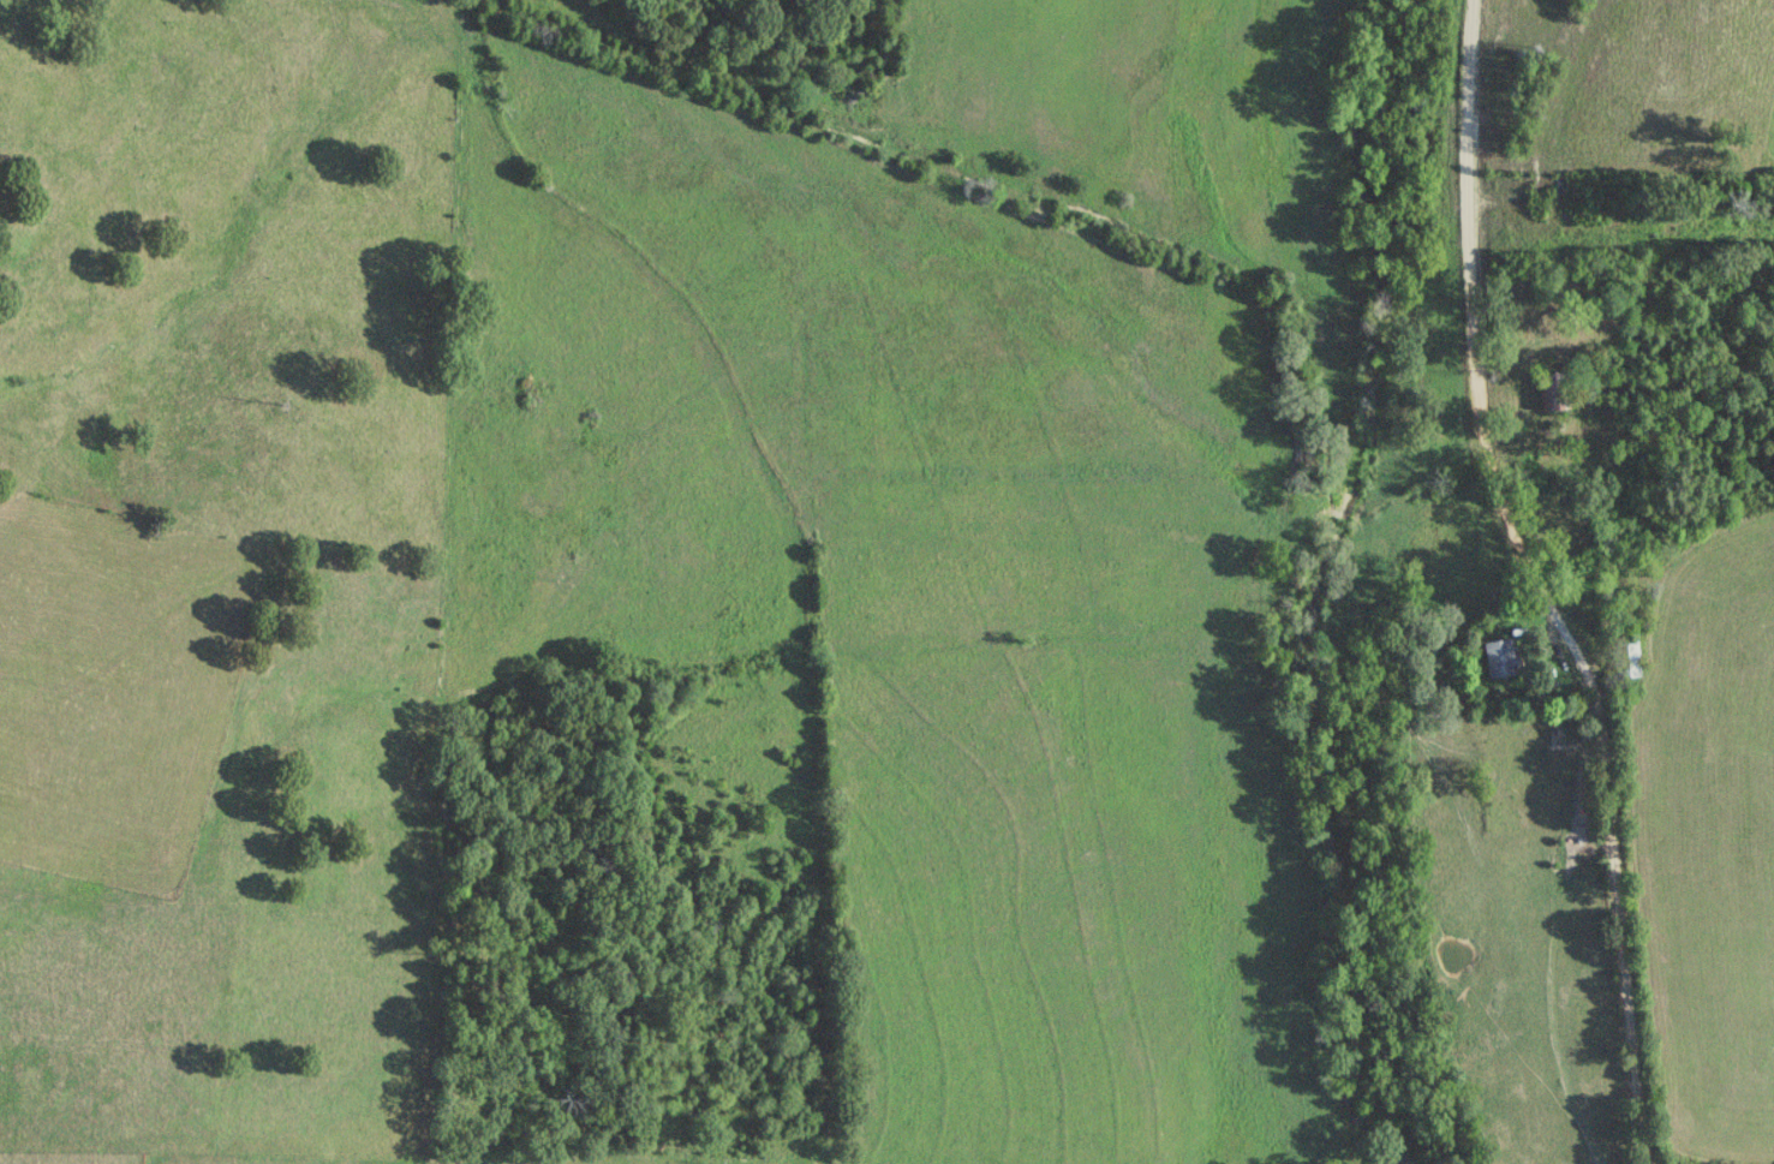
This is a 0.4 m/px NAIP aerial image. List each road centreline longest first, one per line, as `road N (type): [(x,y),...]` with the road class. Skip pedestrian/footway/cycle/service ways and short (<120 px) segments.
road 1 (residential): [(1773,1152),(1626,1147),(1582,680),(1480,520),(1447,399),(1445,0)]

